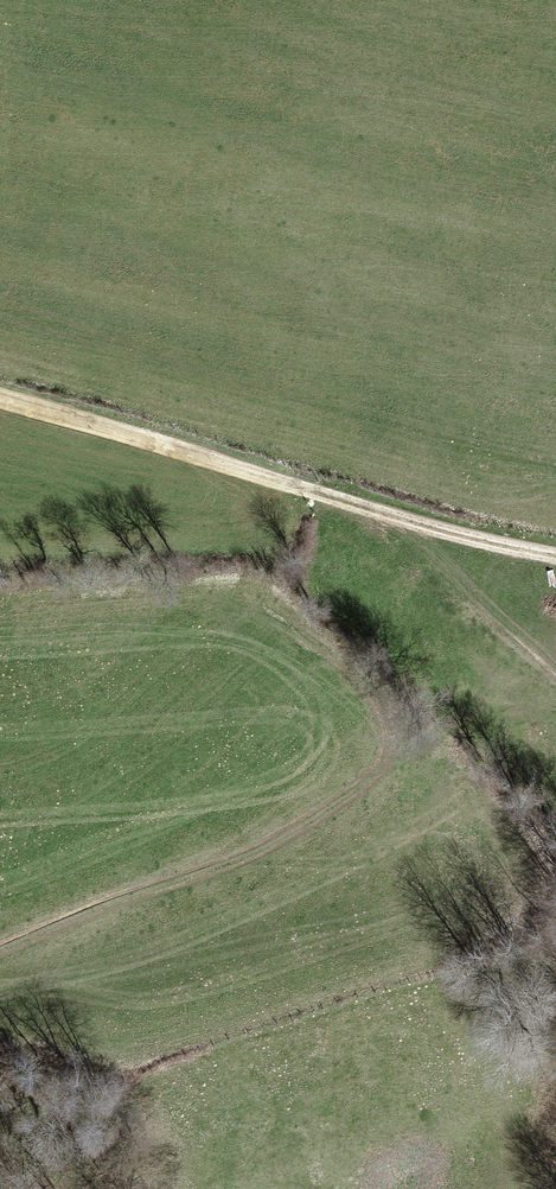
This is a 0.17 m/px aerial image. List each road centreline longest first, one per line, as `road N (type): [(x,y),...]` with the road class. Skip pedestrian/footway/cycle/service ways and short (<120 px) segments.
road 1 (track): [(0,944),(321,812),(433,739),(470,701),(483,673),(480,620),(466,592)]
road 2 (track): [(0,396),(344,501),(555,552)]
road 3 (track): [(344,501),(555,665)]

